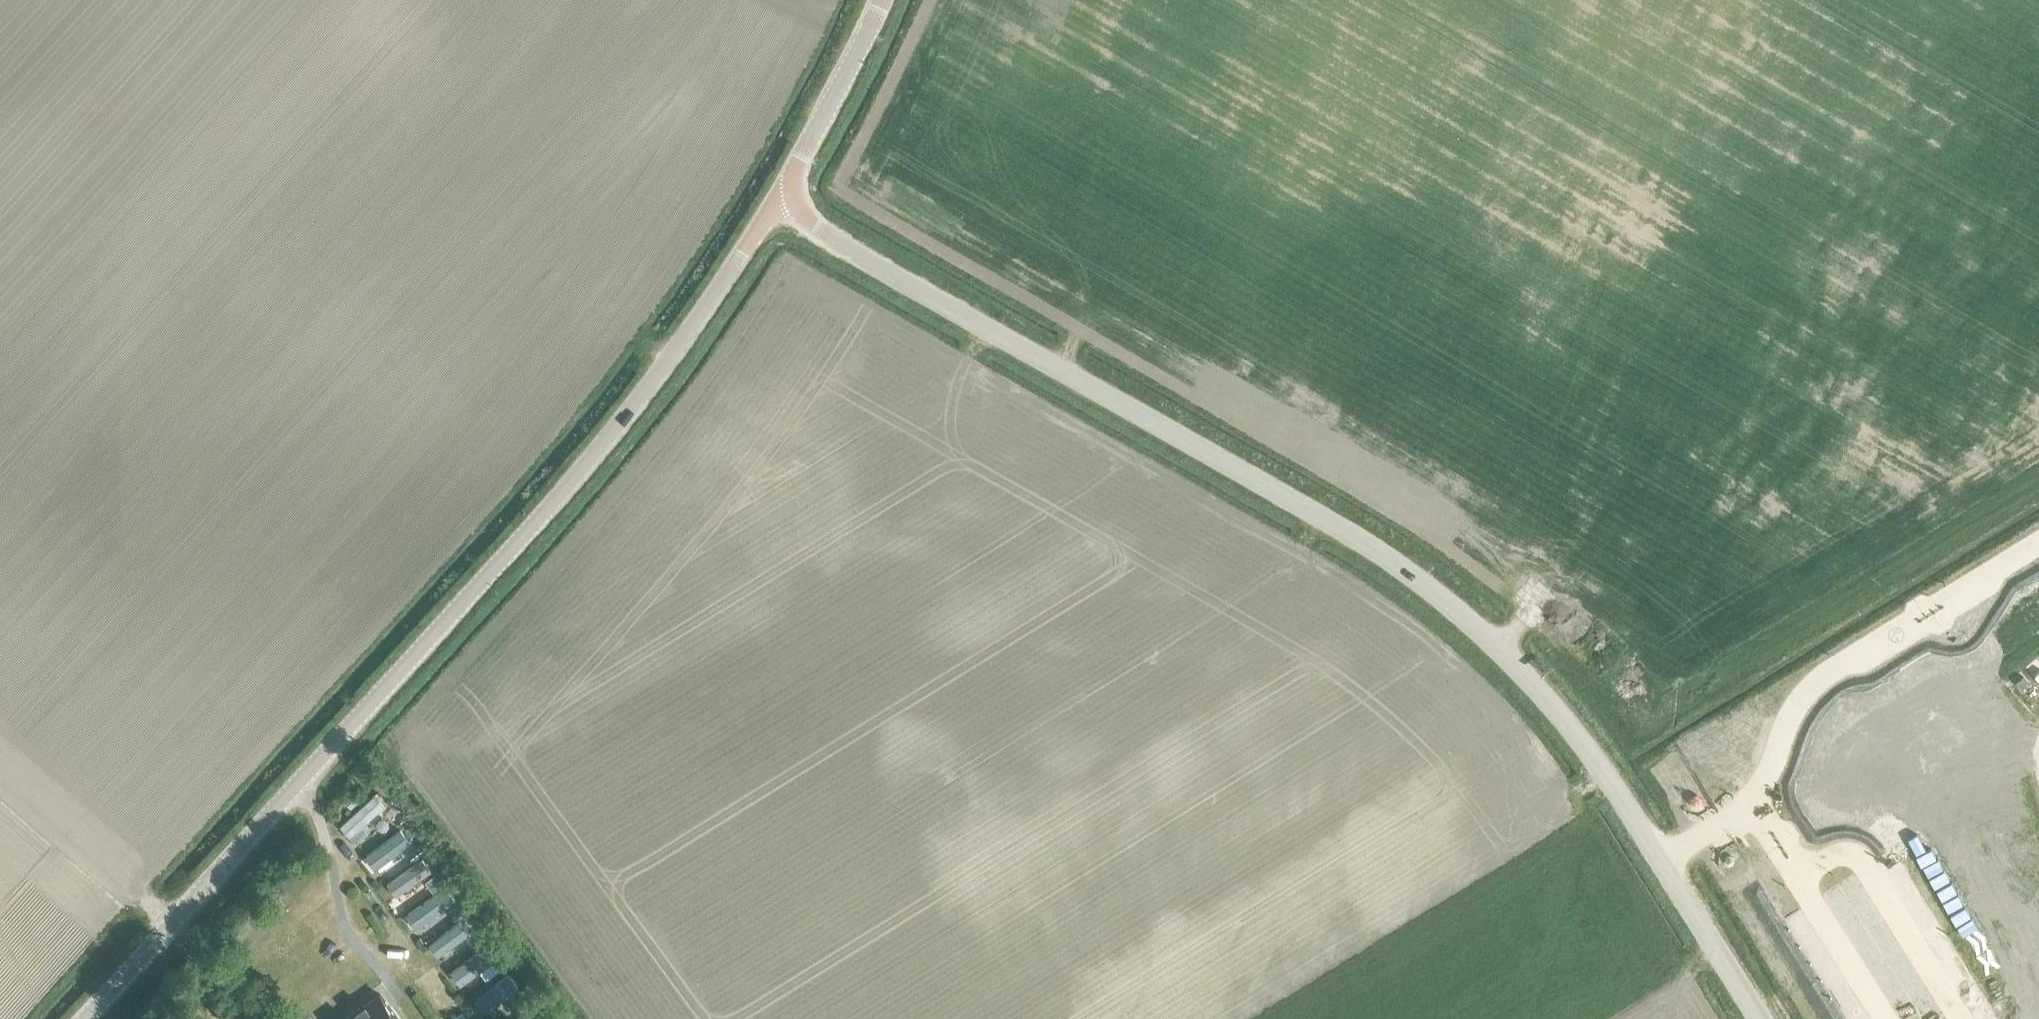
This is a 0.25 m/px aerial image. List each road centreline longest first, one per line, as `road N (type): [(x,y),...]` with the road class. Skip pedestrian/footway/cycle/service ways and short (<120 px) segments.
road 1 (tertiary): [(1758,1018),(1569,725),(1499,651),(1411,577),(1293,501),(808,219),(794,200)]
road 2 (unclassified): [(85,1018),(594,453),(756,230),(794,200)]
road 3 (tertiary): [(794,200),(794,175),(882,0)]

